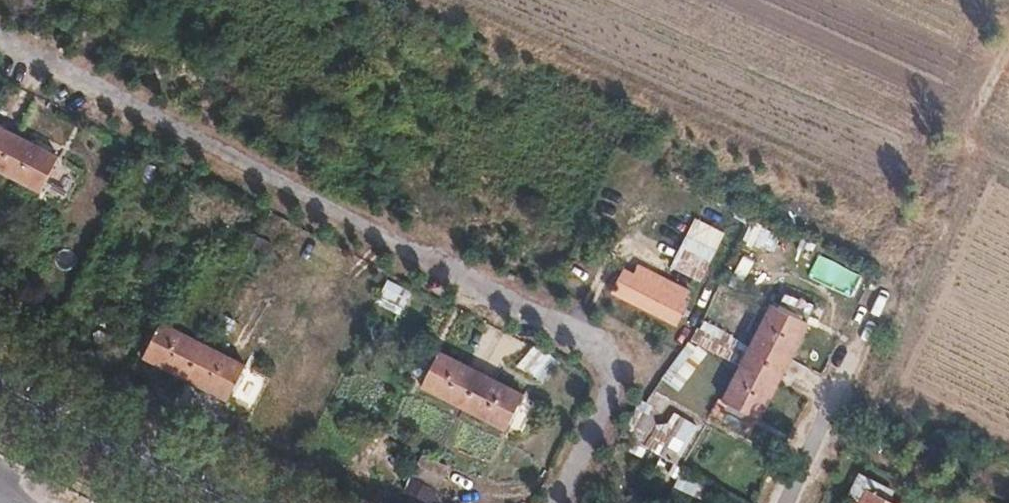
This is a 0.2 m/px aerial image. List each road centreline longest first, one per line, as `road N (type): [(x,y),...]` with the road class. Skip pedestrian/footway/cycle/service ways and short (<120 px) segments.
road 1 (residential): [(0,43),(599,349),(612,384),(558,502)]
road 2 (residential): [(773,502),(897,256)]
road 3 (unclassified): [(0,388),(228,502)]
road 4 (track): [(1008,164),(953,136),(1008,32)]

